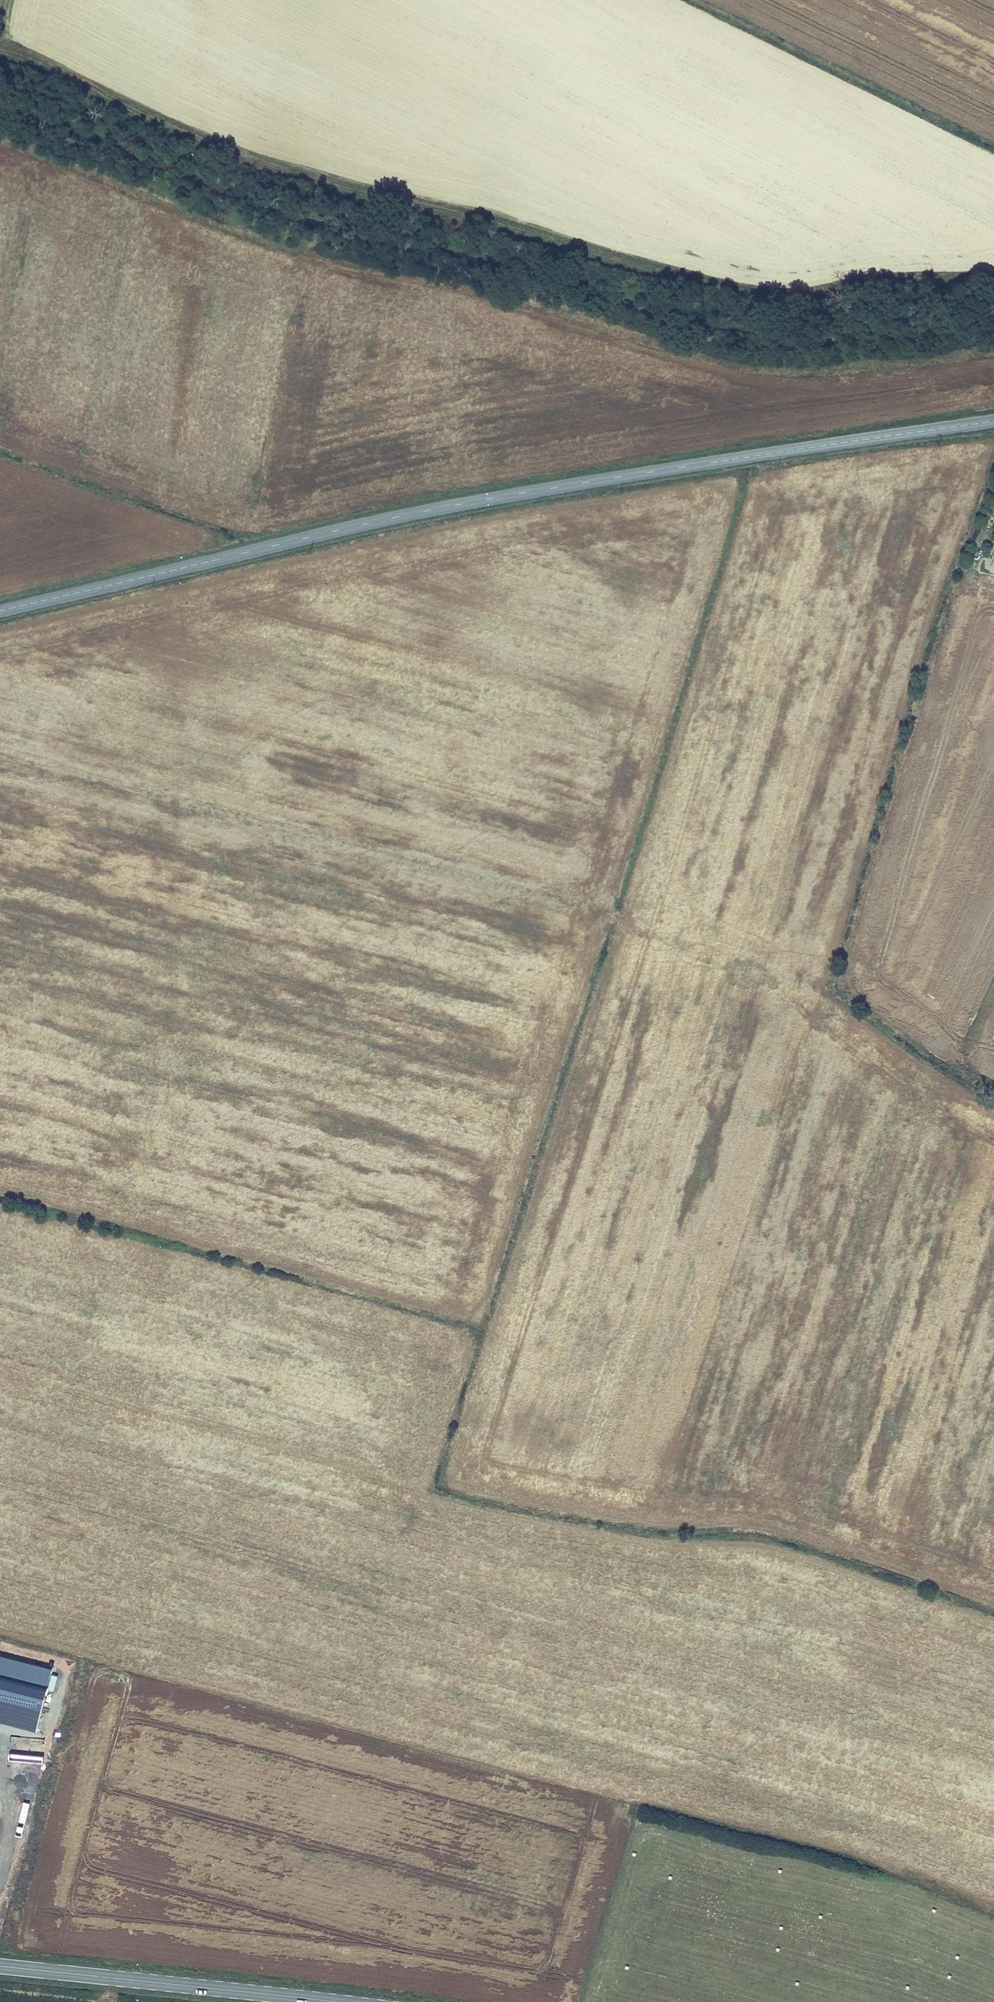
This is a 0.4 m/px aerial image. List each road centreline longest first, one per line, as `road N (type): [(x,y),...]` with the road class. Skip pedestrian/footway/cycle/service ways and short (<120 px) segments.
road 1 (tertiary): [(0,610),(503,496),(993,417)]
road 2 (primary): [(0,1966),(333,2001)]

